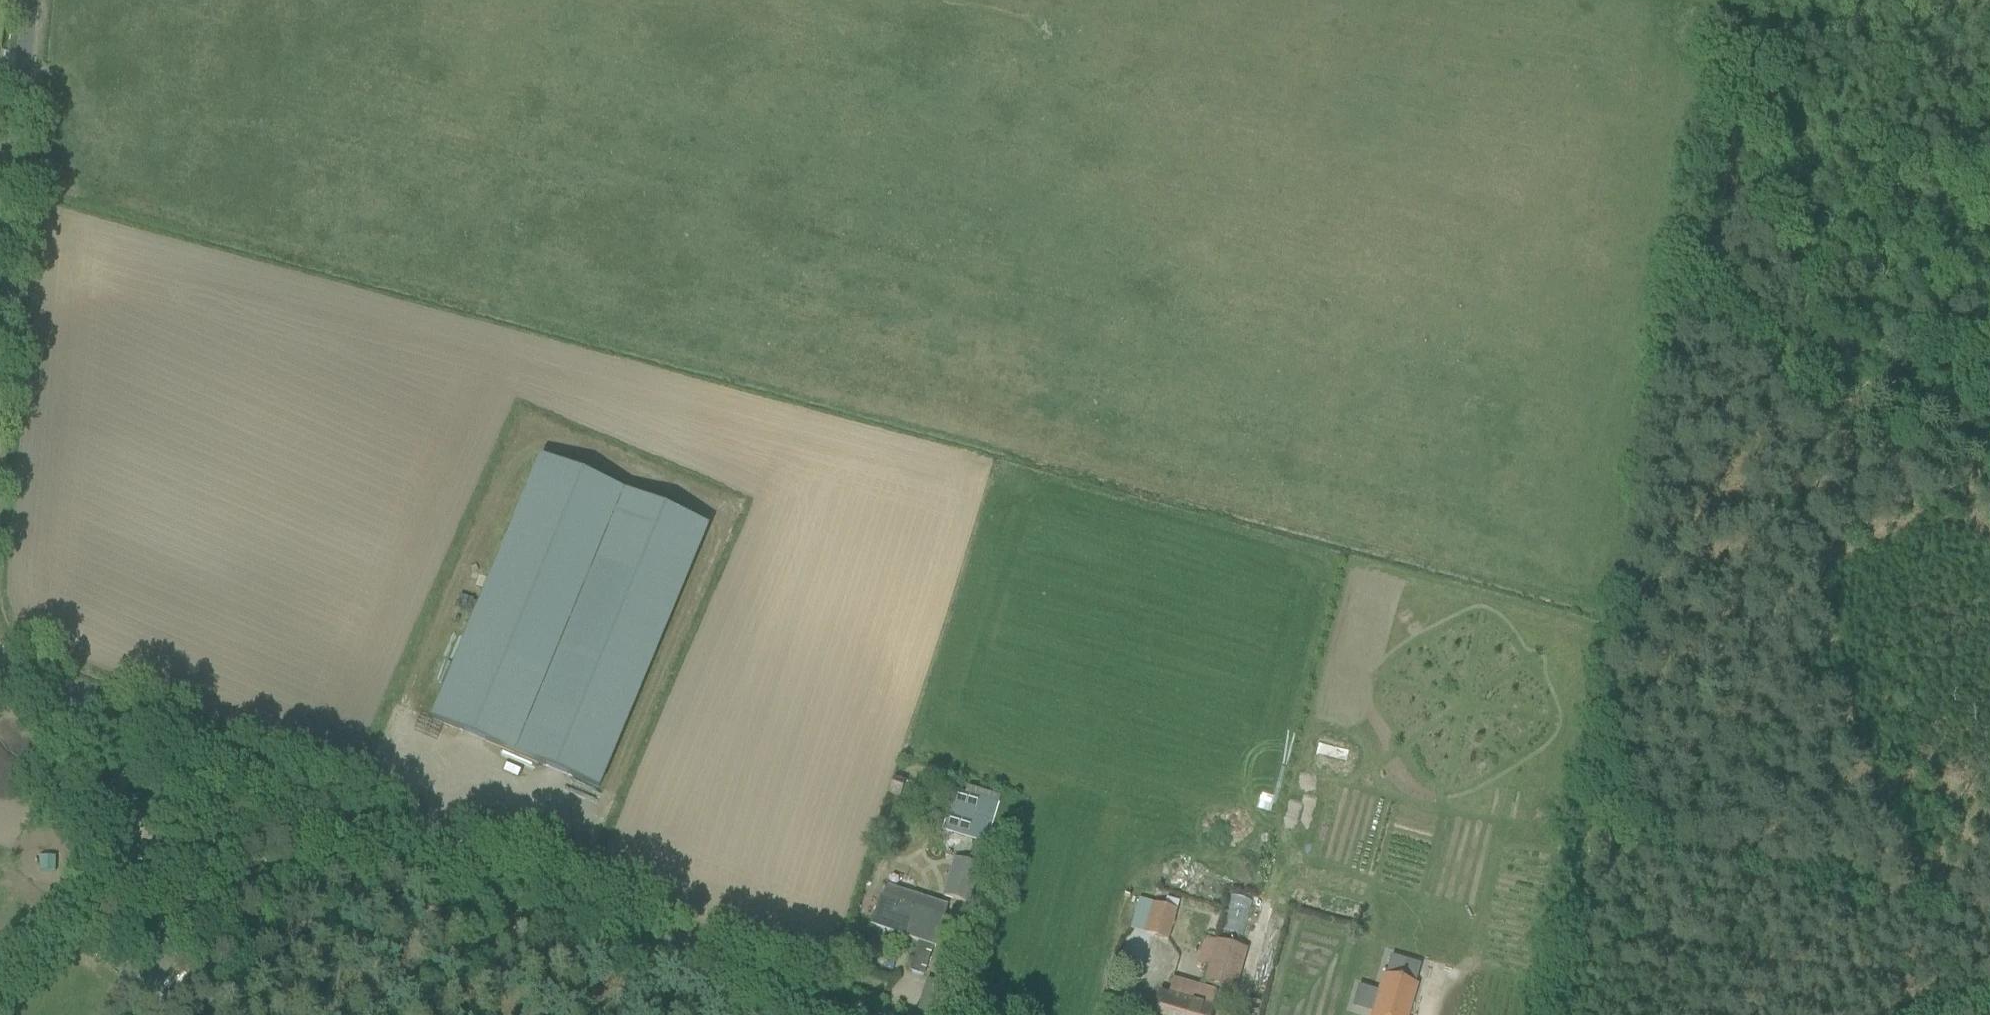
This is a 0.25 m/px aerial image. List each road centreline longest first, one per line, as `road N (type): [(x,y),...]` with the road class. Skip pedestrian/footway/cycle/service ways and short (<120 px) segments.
road 1 (unclassified): [(828,1014),(0,664)]
road 2 (unclassified): [(0,300),(29,0)]

